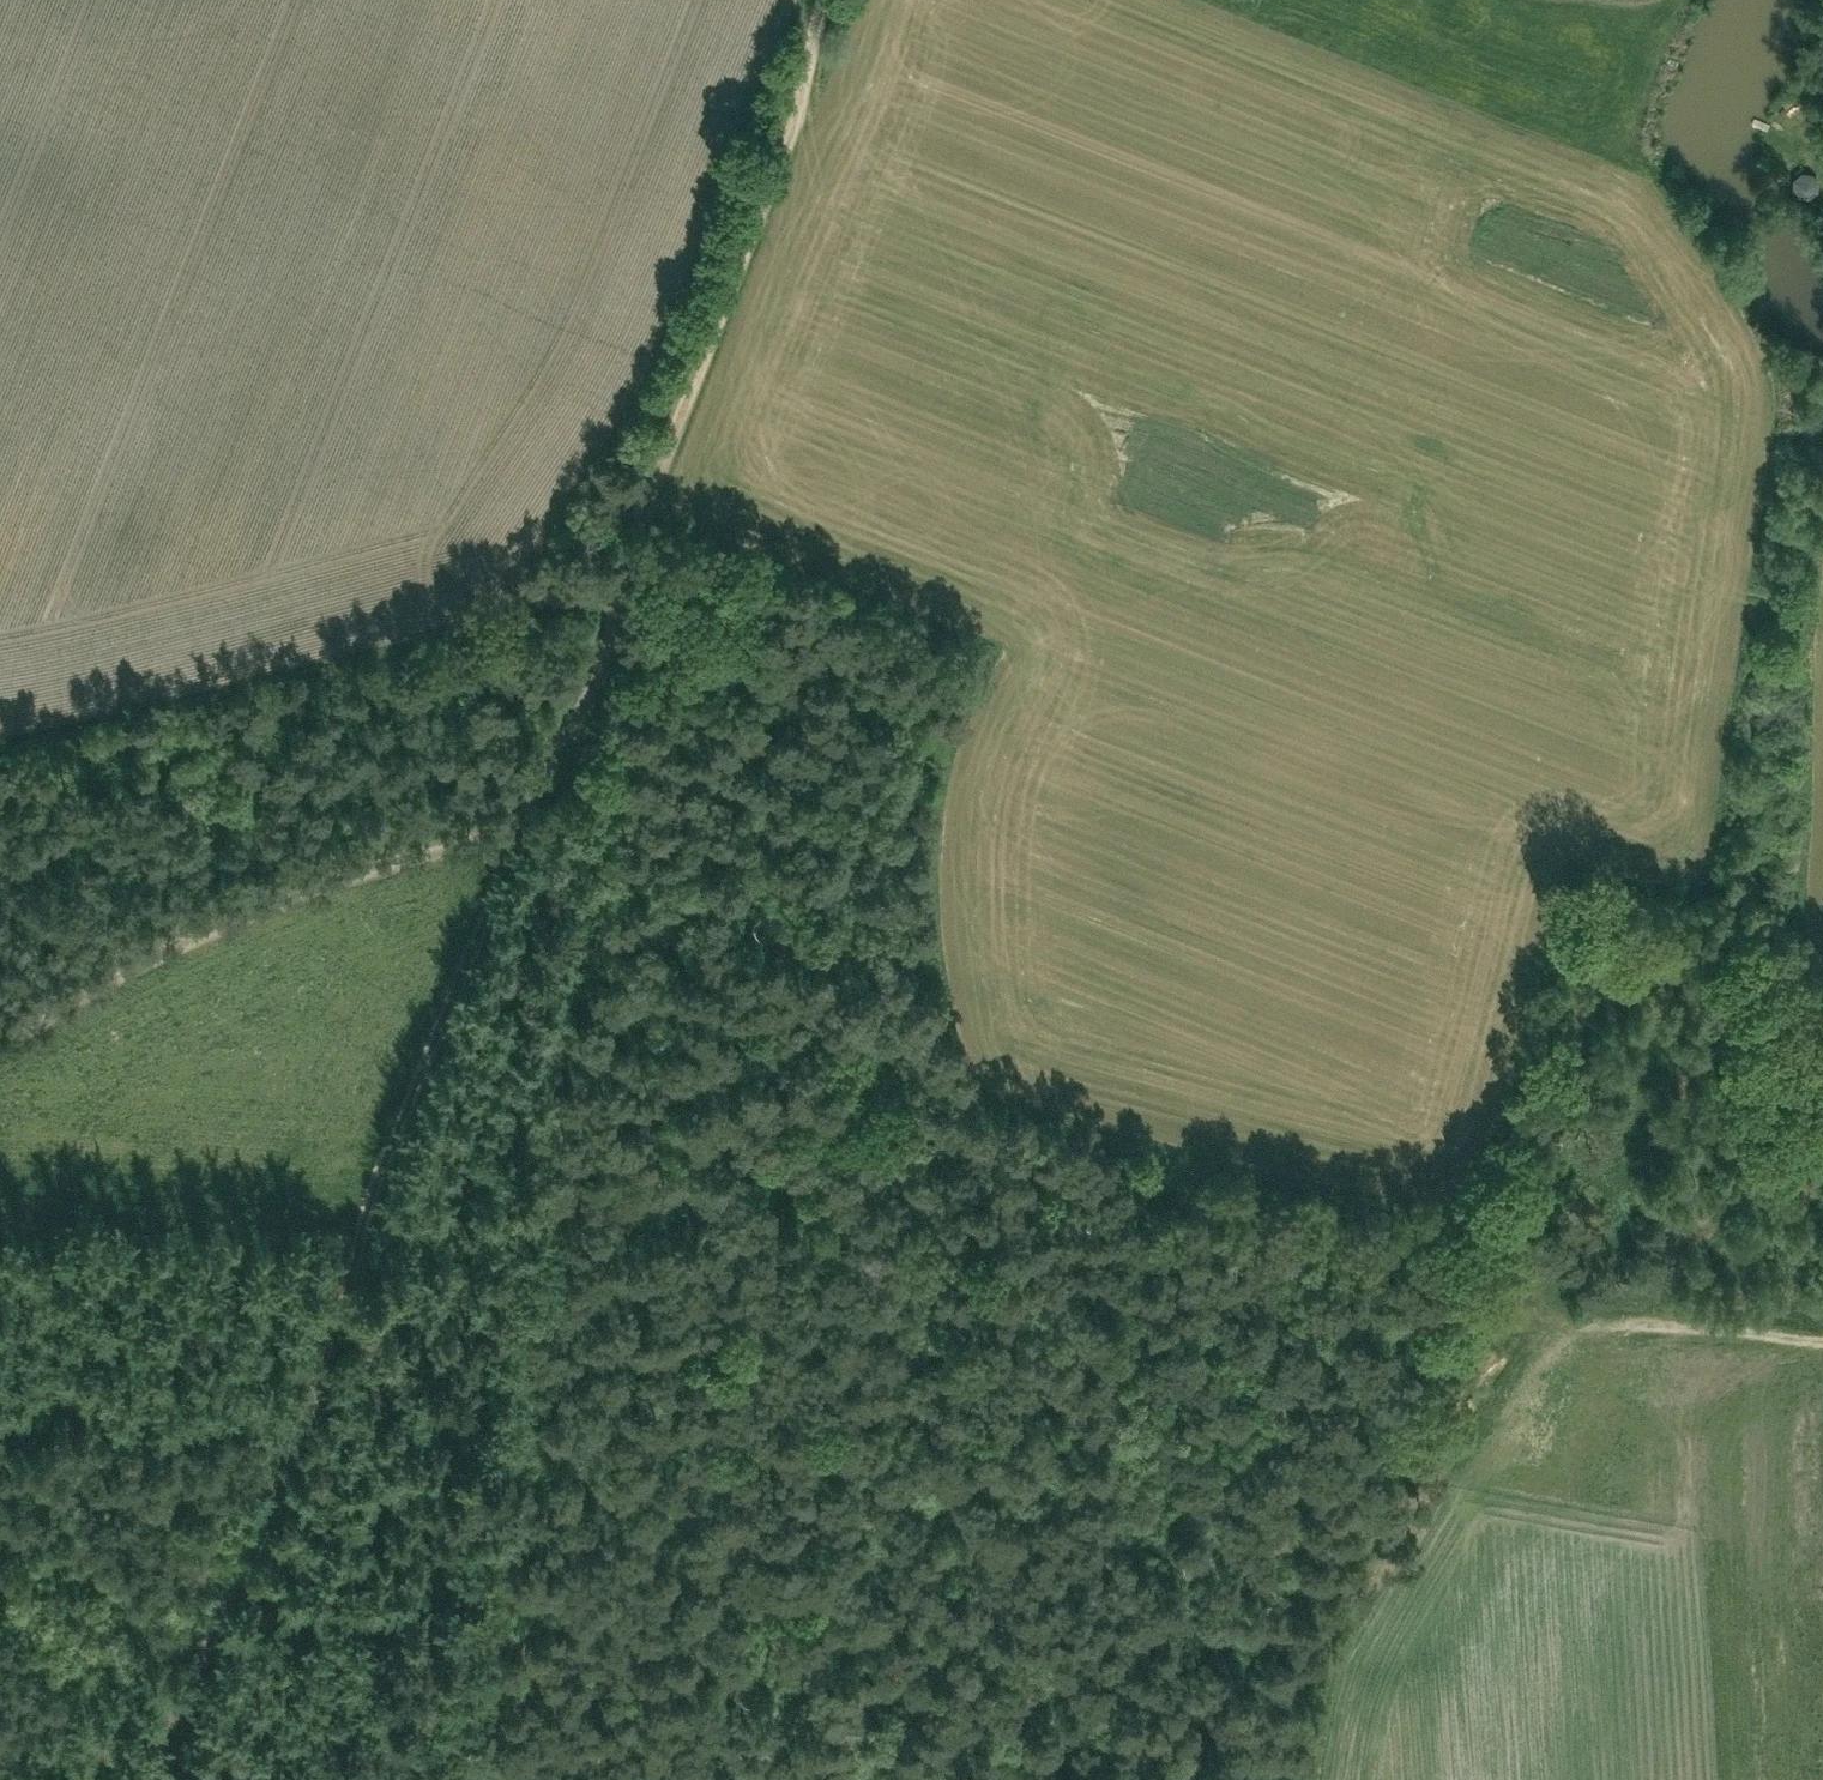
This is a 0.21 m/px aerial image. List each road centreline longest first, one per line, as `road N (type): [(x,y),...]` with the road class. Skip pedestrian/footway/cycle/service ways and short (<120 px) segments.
road 1 (track): [(162,1779),(259,1539),(365,1232),(644,510),(828,0)]
road 2 (track): [(0,1057),(207,947),(348,888),(514,836)]
road 3 (track): [(1822,1331),(1606,1333),(1535,1323)]

